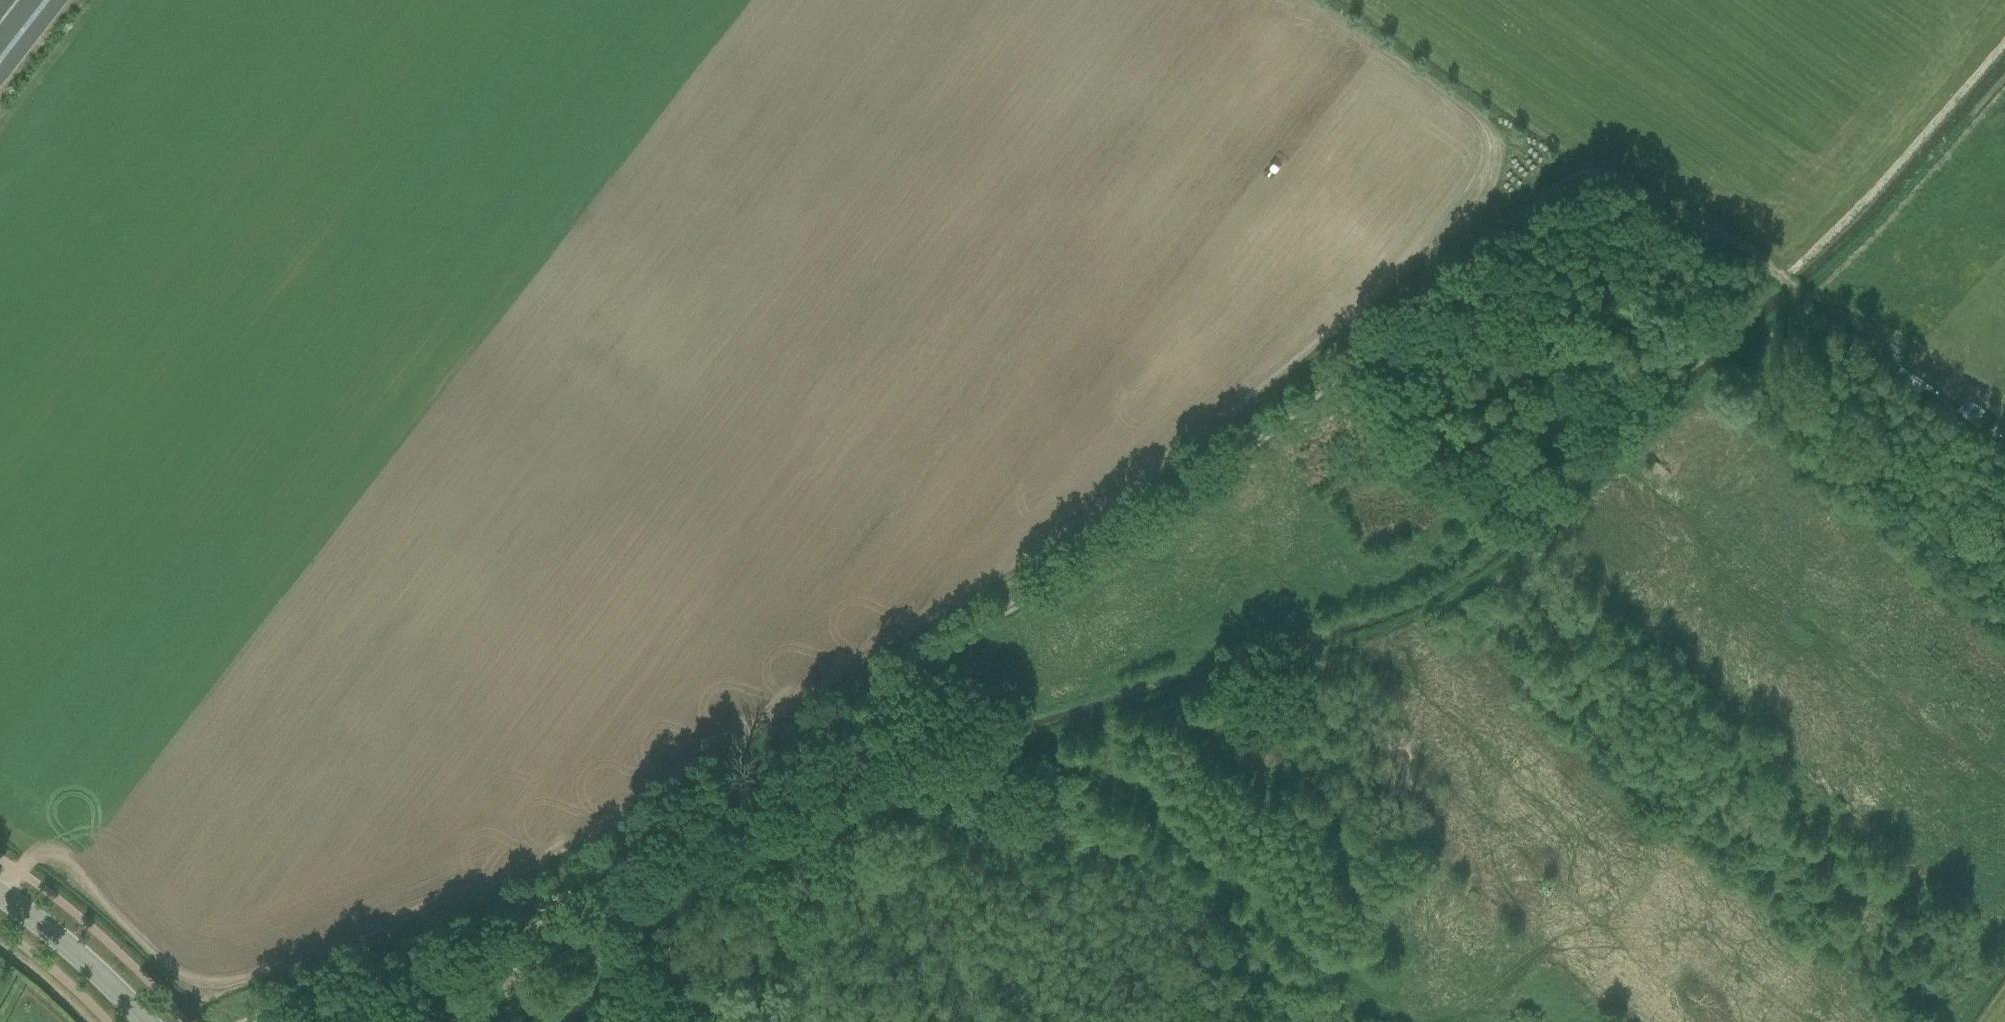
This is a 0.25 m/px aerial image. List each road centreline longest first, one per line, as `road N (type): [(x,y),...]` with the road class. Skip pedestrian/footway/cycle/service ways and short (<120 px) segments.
road 1 (track): [(249,1021),(453,928),(788,739),(1233,453),(1586,178),(1602,172),(1626,180),(1791,302)]
road 2 (tertiary): [(146,1021),(65,940),(0,894)]

